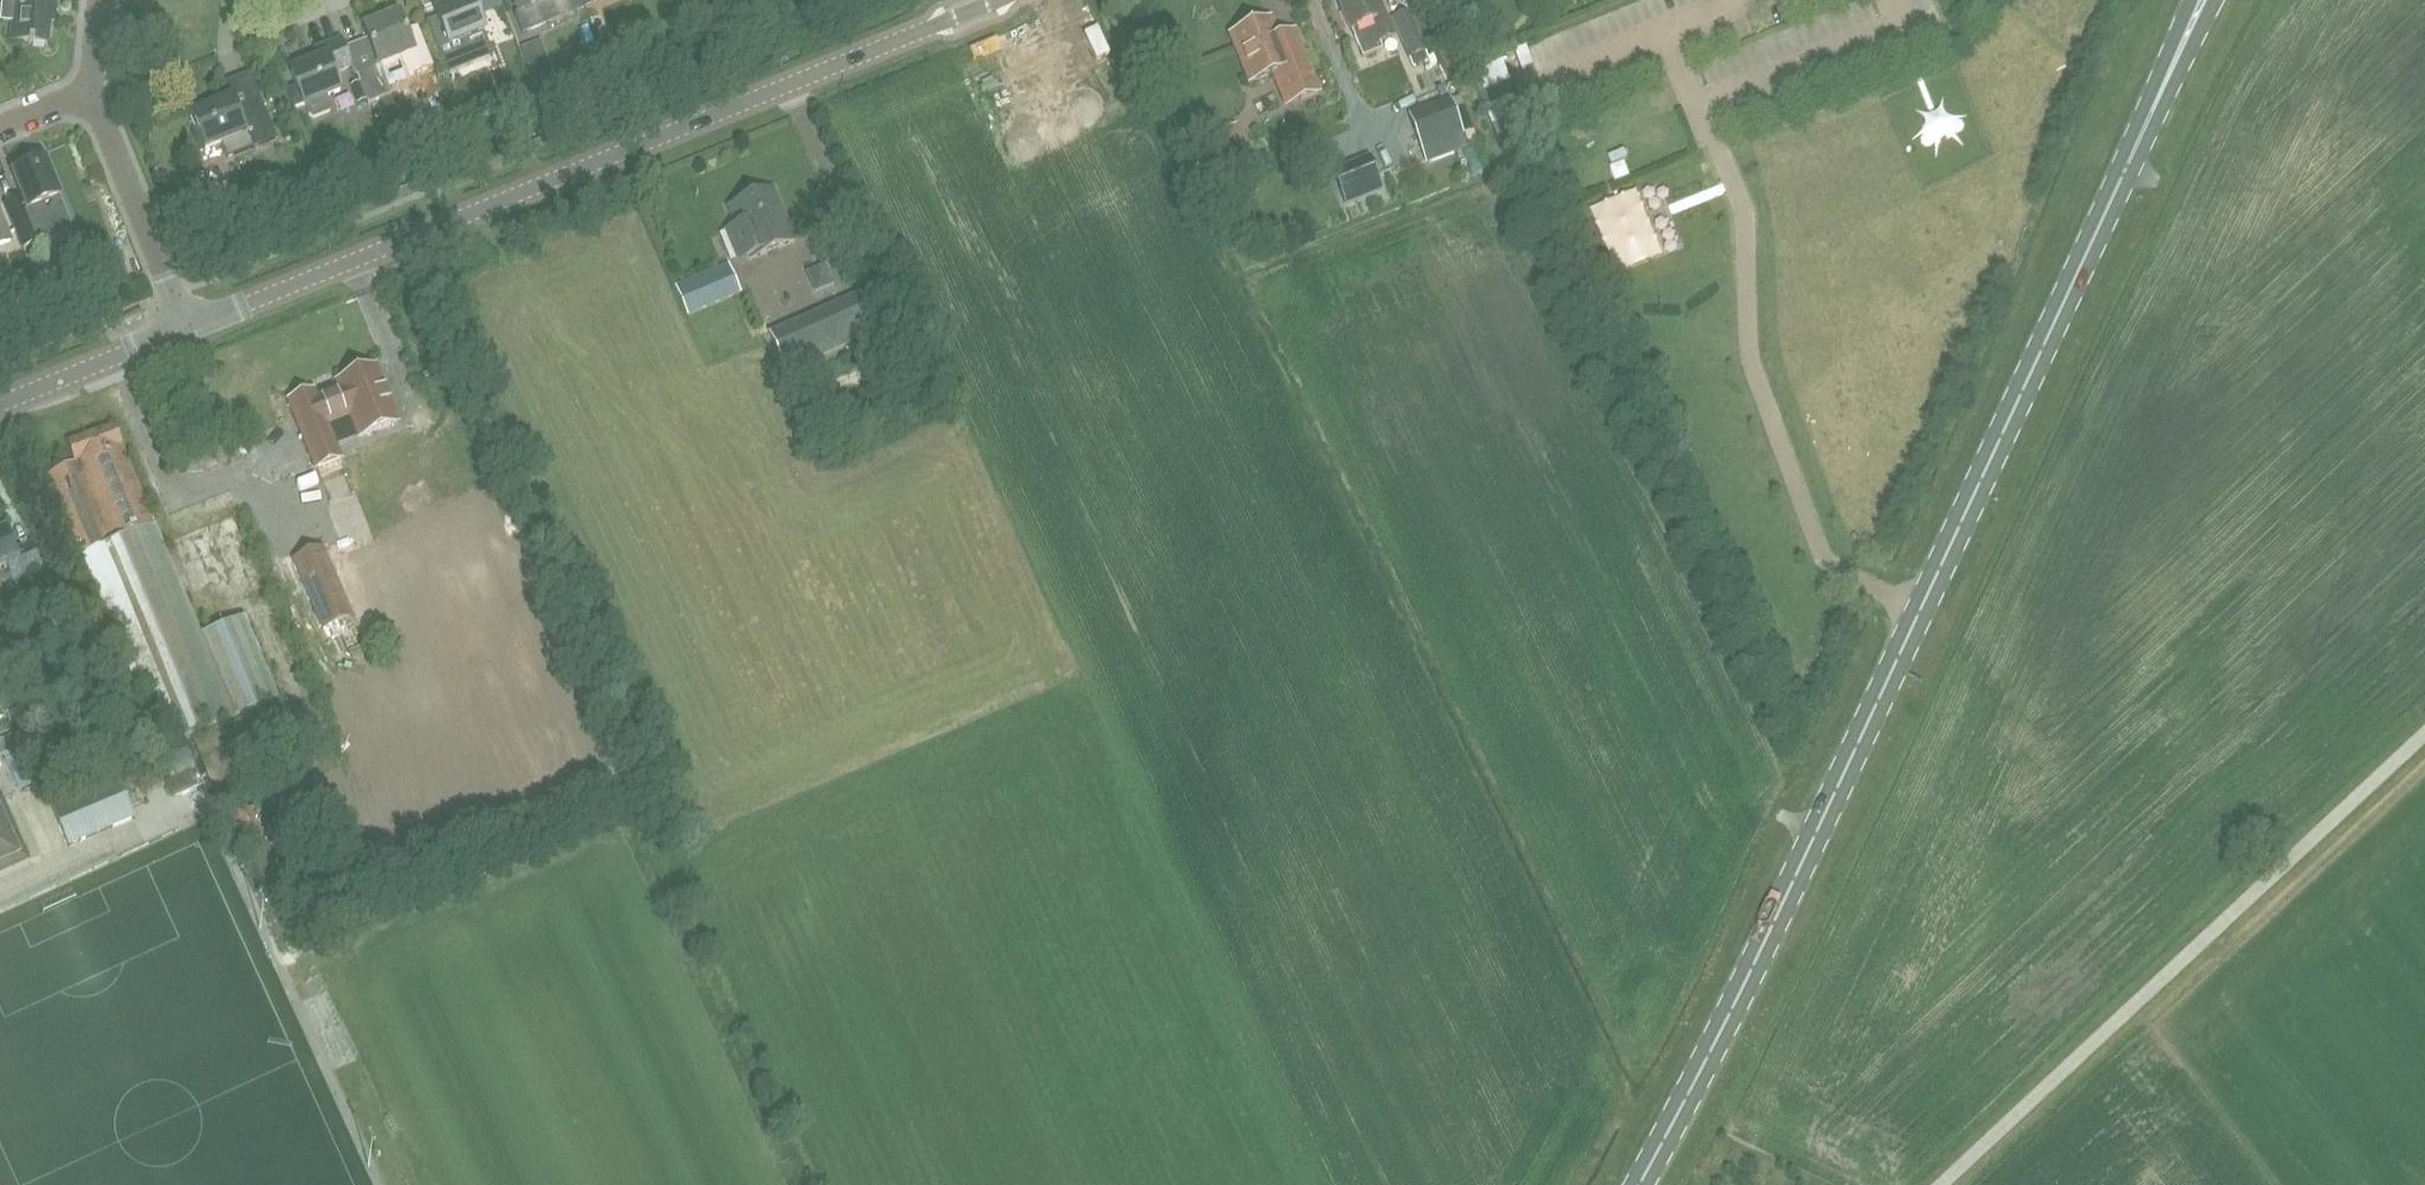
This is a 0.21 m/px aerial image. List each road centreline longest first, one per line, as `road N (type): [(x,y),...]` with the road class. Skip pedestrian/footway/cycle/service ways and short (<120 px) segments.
road 1 (secondary): [(1644,1184),(1715,1059),(2203,0)]
road 2 (tertiary): [(195,327),(999,0)]
road 3 (unclassified): [(1946,1184),(2424,737)]
road 4 (residential): [(195,327),(94,99)]
road 5 (tertiary): [(0,406),(195,327)]

